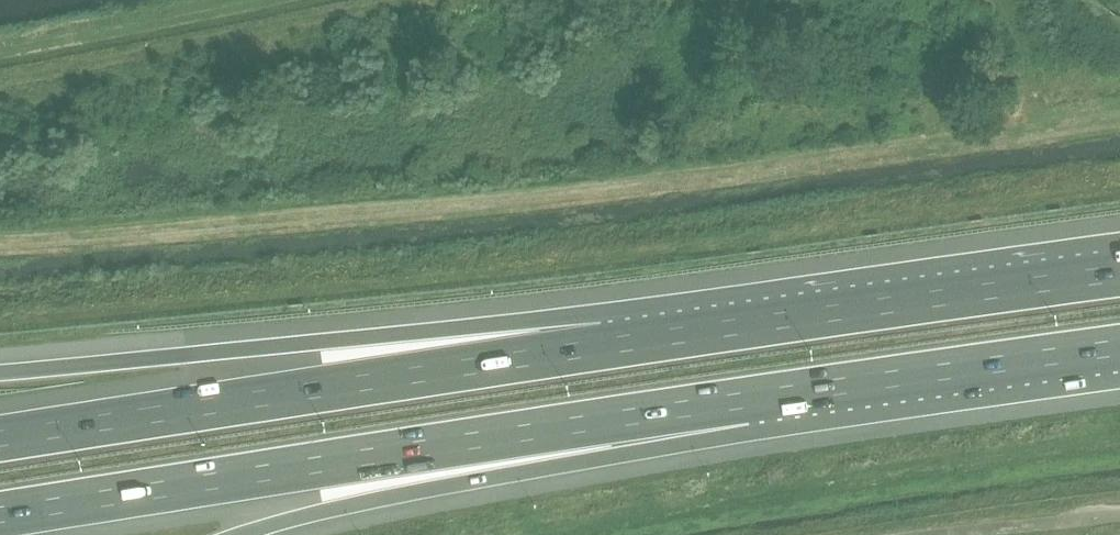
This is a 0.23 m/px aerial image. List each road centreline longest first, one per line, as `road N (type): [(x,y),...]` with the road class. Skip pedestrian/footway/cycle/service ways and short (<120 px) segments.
road 1 (motorway): [(0,516),(734,403)]
road 2 (motorway): [(613,345),(0,437)]
road 3 (motorway): [(613,345),(429,332),(0,373)]
road 4 (motorway): [(240,534),(529,470),(734,403)]
road 5 (motorway): [(1119,275),(613,345)]
road 6 (motorway): [(734,403),(1119,349)]
road 7 (track): [(1119,516),(936,534)]

